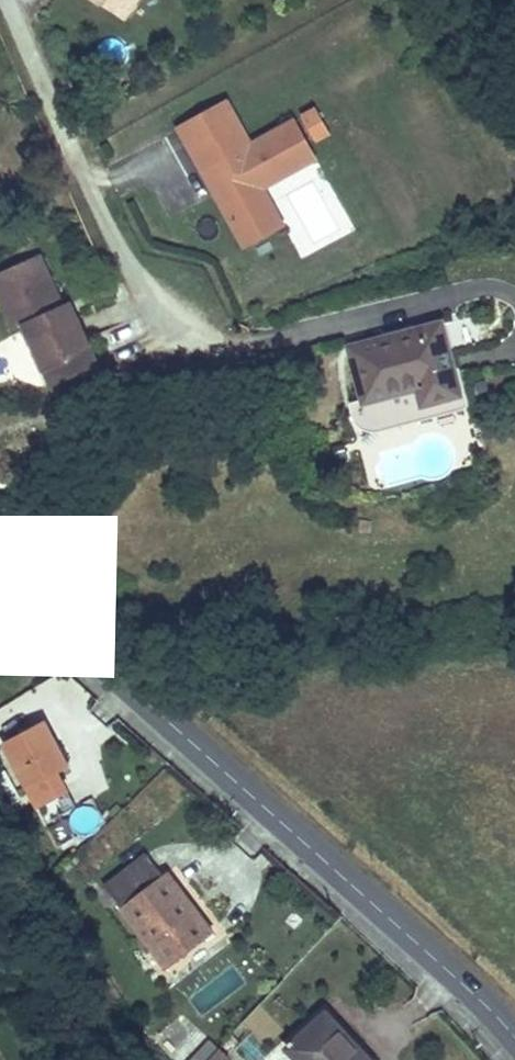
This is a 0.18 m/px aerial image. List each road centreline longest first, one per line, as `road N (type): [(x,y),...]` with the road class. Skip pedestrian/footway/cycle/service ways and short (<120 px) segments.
road 1 (secondary): [(0,570),(514,1037)]
road 2 (track): [(15,0),(155,302),(190,327)]

